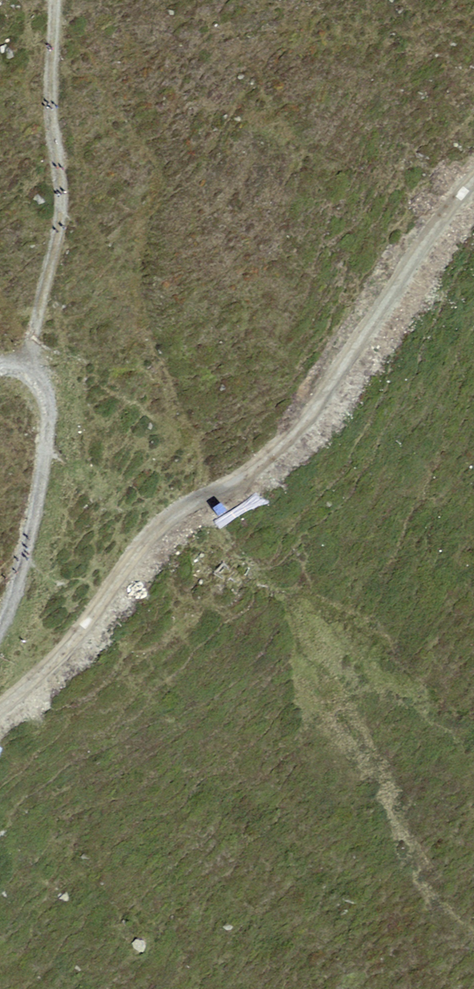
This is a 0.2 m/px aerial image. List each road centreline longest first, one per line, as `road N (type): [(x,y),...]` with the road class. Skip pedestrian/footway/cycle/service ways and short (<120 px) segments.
road 1 (track): [(473,192),(296,442),(138,566),(56,668),(0,720)]
road 2 (track): [(38,390),(62,222),(46,104),(57,0)]
road 3 (track): [(0,681),(13,672),(37,576),(46,483),(62,451),(61,422),(38,390),(0,397)]

